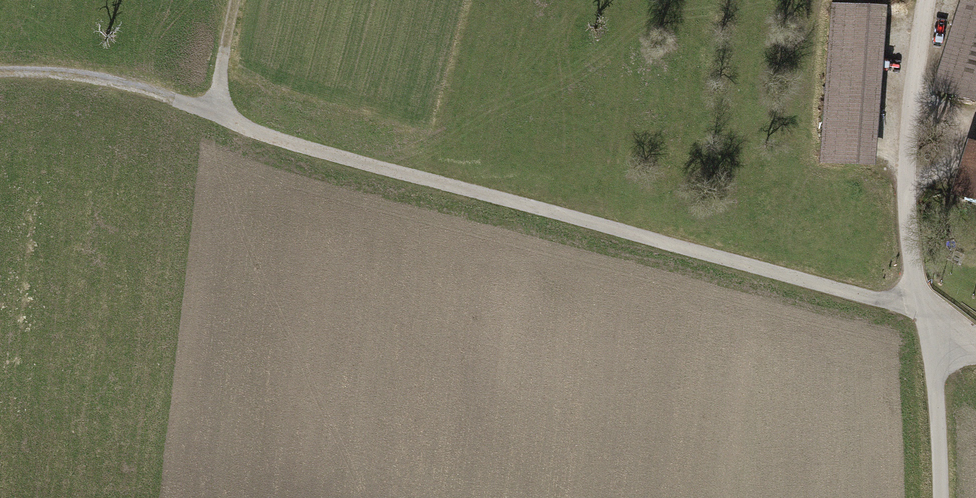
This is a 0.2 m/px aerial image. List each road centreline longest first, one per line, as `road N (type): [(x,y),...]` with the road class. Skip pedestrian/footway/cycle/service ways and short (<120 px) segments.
road 1 (track): [(214,103),(257,133),(921,310)]
road 2 (unclassified): [(921,310),(905,180),(925,0)]
road 3 (track): [(0,70),(66,70),(214,103)]
road 4 (unclassified): [(937,497),(933,370),(921,310)]

